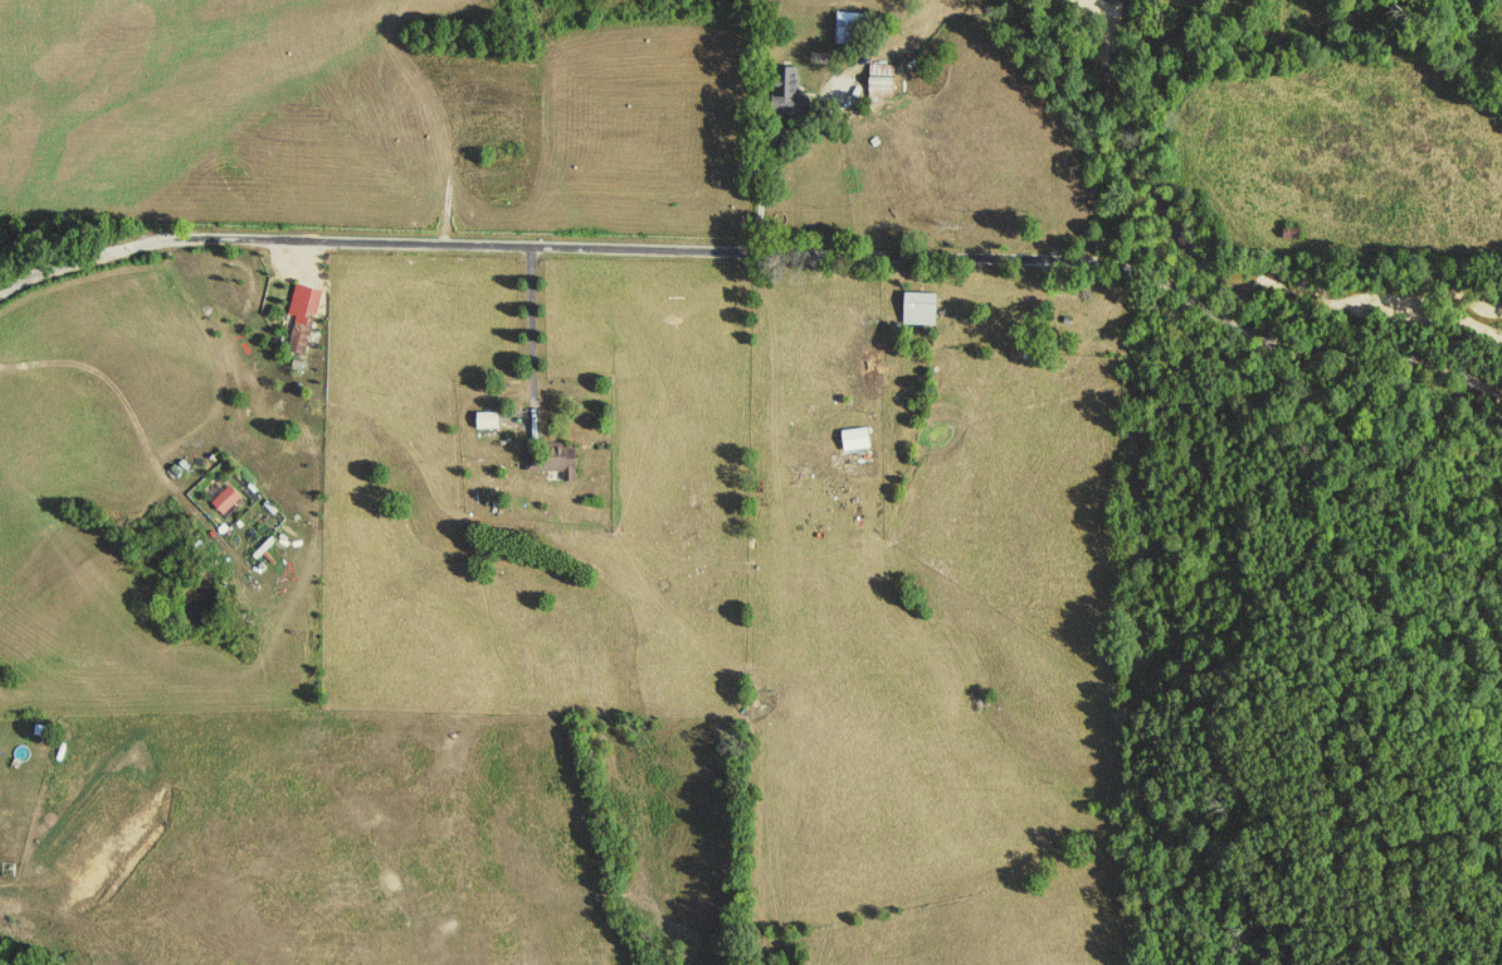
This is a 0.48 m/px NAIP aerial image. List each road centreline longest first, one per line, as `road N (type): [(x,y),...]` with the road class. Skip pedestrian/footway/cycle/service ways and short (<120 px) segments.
road 1 (residential): [(0,292),(54,268),(211,238),(1035,263),(1168,302),(1343,372),(1501,450)]

